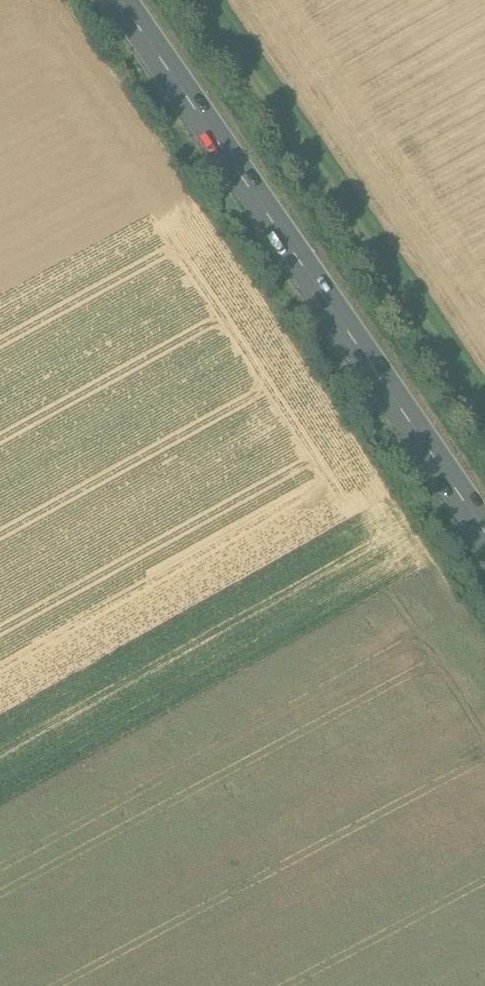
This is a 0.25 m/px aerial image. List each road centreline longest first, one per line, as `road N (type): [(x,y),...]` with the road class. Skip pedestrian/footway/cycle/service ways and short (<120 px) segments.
road 1 (primary): [(484,549),(119,0)]
road 2 (track): [(191,0),(484,430)]

